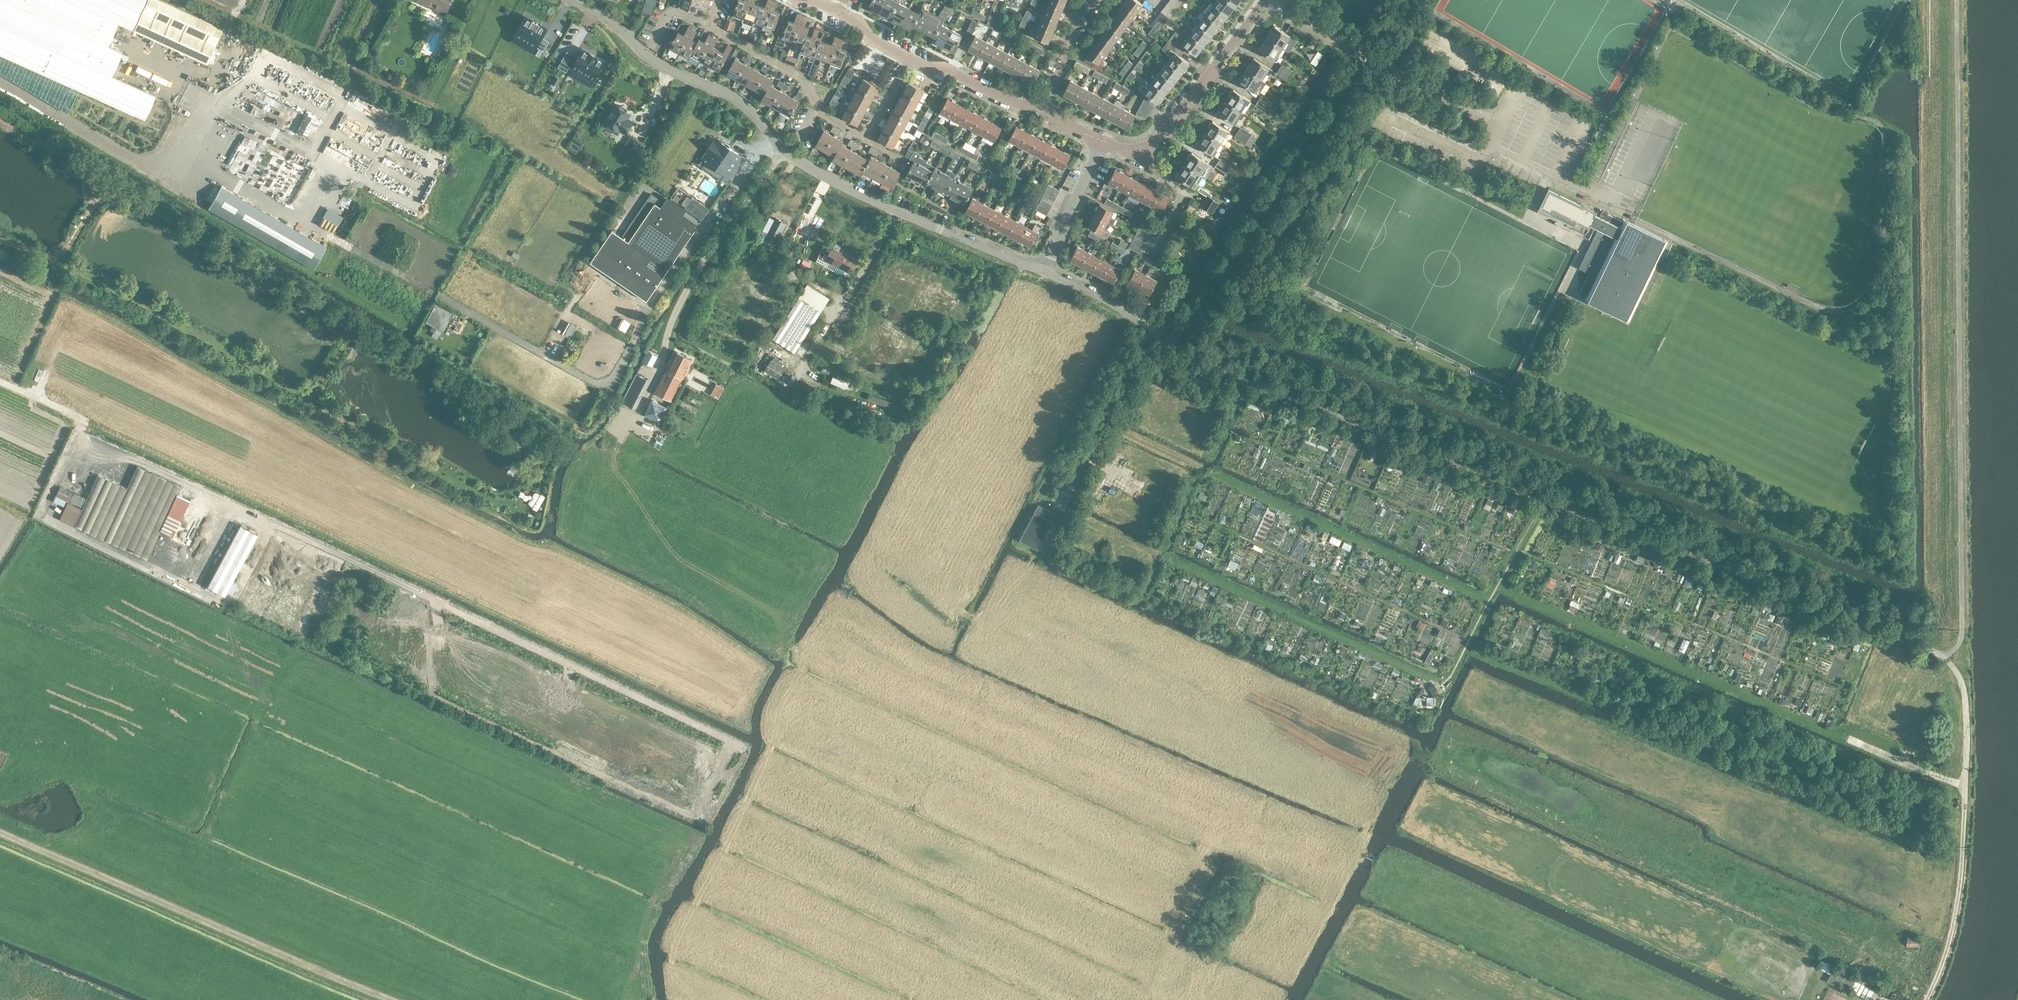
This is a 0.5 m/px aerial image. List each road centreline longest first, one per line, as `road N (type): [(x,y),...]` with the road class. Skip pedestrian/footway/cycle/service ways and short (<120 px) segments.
road 1 (unclassified): [(1946,655),(1244,377),(1153,329)]
road 2 (unclassified): [(1045,270),(886,206),(788,154),(736,98),(659,64),(571,0)]
road 3 (track): [(1498,586),(1965,784)]
road 4 (track): [(905,682),(827,648),(806,652),(769,760),(686,930),(770,965)]
road 5 (track): [(395,999),(0,834)]
road 6 (track): [(641,698),(258,515)]
road 7 (track): [(1927,999),(1963,868),(1965,697),(1946,655)]
road 8 (track): [(631,420),(707,256),(781,151)]
road 9 (residential): [(1498,123),(1268,0)]
road 10 (residential): [(1262,0),(1156,143),(1129,149),(1102,140)]
road 11 (unclassified): [(1064,511),(1153,329)]
road 12 (residential): [(1043,106),(909,58)]
road 13 (residential): [(818,110),(801,76),(712,25)]
road 14 (residential): [(1048,264),(1102,140)]
road 15 (track): [(1484,609),(1547,499)]
road 16 (unclassified): [(1153,329),(1045,270)]

